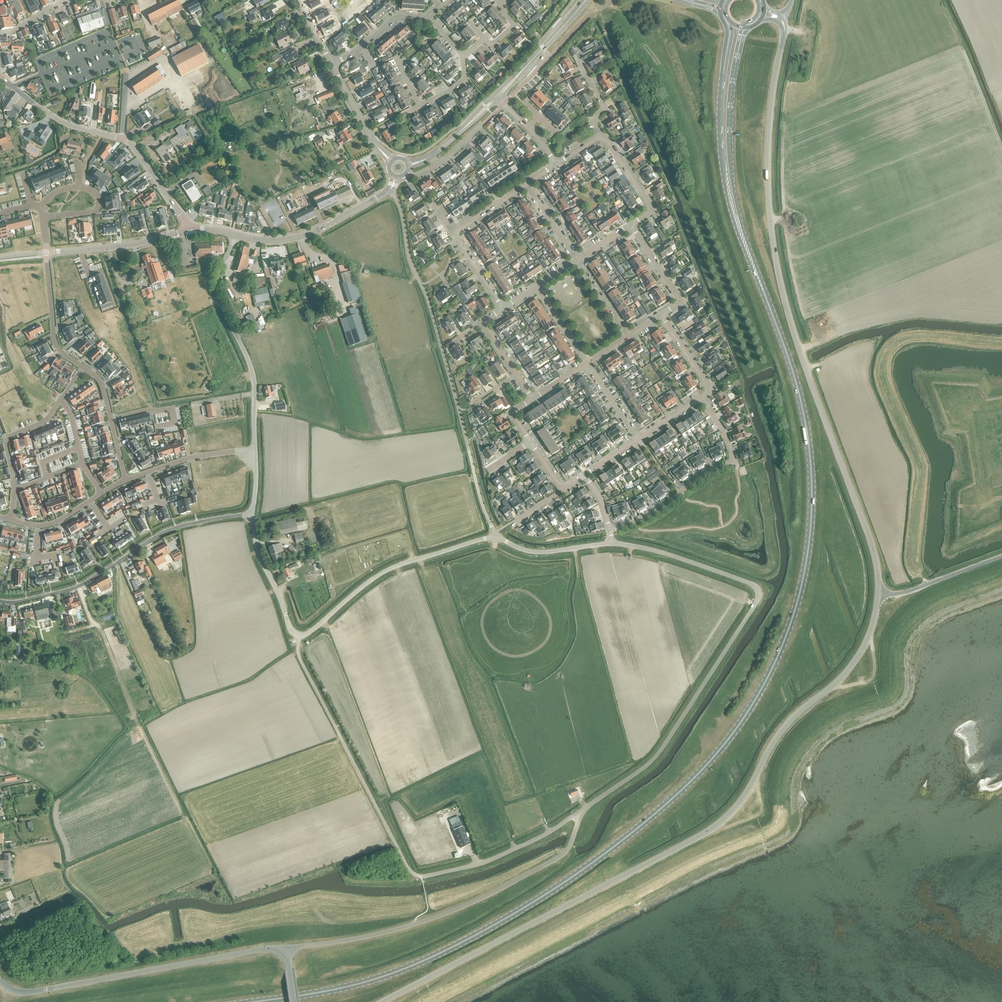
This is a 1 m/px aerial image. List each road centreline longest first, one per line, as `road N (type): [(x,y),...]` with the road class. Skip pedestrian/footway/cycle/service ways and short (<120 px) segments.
road 1 (primary): [(255,1001),(364,982),(478,933),(608,851),(730,737),(792,619),(811,515),(805,419),(765,295)]
road 2 (unclassified): [(381,1001),(722,820),(783,729),(851,666),(878,593)]
road 3 (unclassified): [(878,593),(872,546),(798,345),(774,249),(770,135),(784,34)]
road 4 (unclassified): [(613,544),(533,552),(483,539),(387,570),(301,636),(291,630),(261,560),(251,514)]
road 5 (unclassified): [(581,811),(655,758),(759,595),(749,583),(613,544)]
road 6 (unclassified): [(285,948),(381,933),(484,897),(565,853),(581,811)]
road 7 (unclassified): [(285,948),(12,990)]
road 8 (residential): [(0,601),(75,588),(171,529),(251,514)]
road 9 (residential): [(188,224),(130,144),(62,122),(0,78)]
road 10 (primary): [(765,295),(734,185),(735,66)]
road 11 (unclassified): [(255,448),(252,372),(216,291),(236,235)]
road 12 (primary): [(722,79),(726,191),(765,295)]
road 13 (residential): [(610,529),(643,519),(731,461),(701,398)]
road 14 (residential): [(236,235),(268,241),(310,233),(387,192),(395,176)]
road 15 (residential): [(503,309),(456,233),(526,184)]
road 16 (unclassified): [(421,877),(495,858),(581,811)]
road 17 (residential): [(255,448),(126,480)]
road 18 (residential): [(42,218),(94,212),(99,199),(70,187),(41,206)]
road 19 (tertiary): [(497,97),(586,0)]
road 20 (unclassified): [(878,593),(910,591),(1001,557)]
road 21 (residential): [(126,480),(50,524),(11,520)]
road 22 (residential): [(46,253),(55,341),(83,367)]
road 23 (residential): [(83,367),(102,384),(126,480)]
road 24 (residential): [(14,489),(7,441),(44,422),(61,399)]

